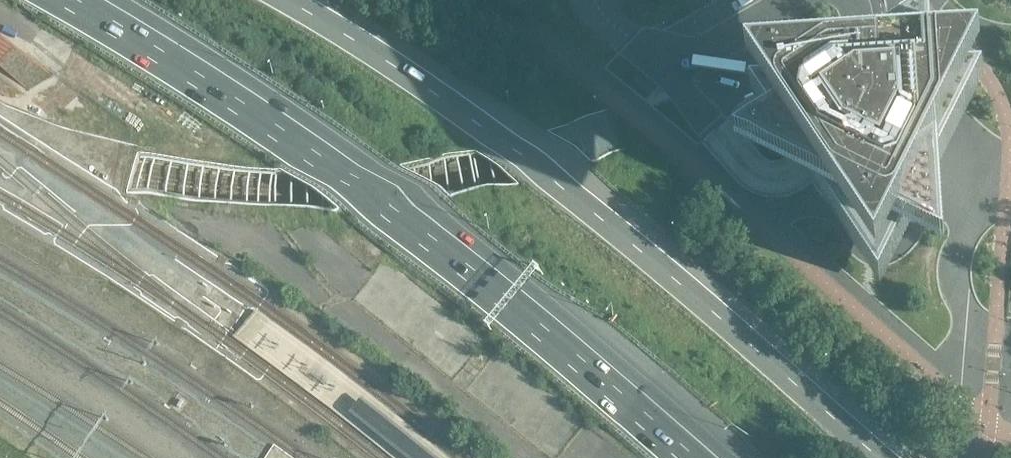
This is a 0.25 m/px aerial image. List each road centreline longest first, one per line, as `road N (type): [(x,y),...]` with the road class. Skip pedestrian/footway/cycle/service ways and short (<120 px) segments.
road 1 (motorway): [(696,457),(397,210),(74,0)]
road 2 (motorway): [(878,457),(553,179),(286,0)]

